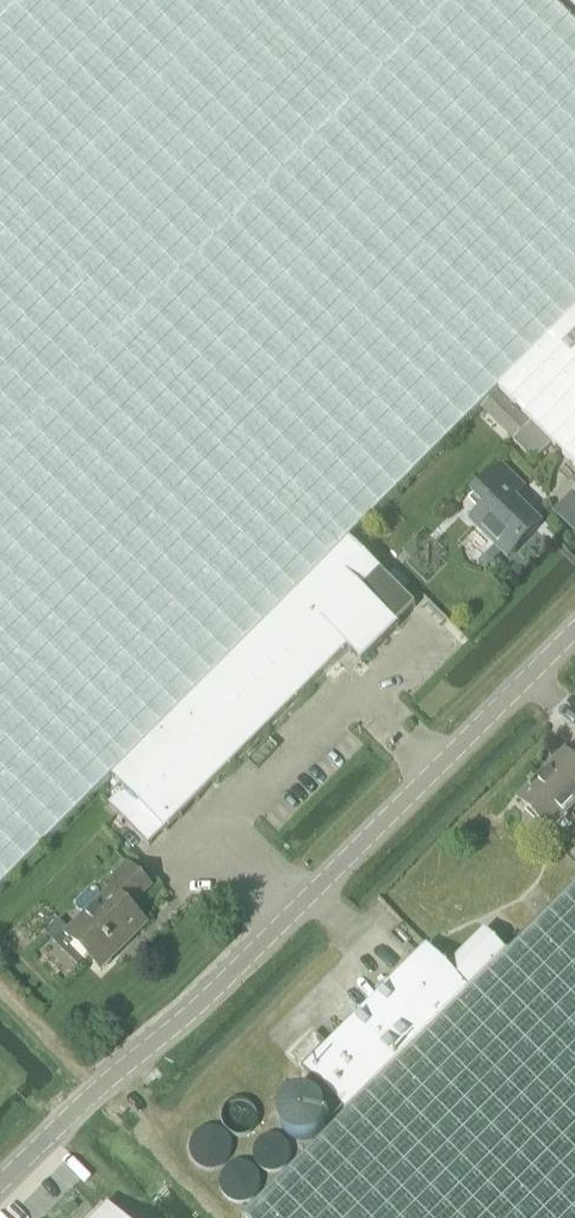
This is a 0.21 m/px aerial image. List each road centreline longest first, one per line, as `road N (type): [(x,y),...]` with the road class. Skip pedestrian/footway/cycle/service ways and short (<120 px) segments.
road 1 (tertiary): [(0,1185),(105,1083),(246,967),(574,639)]

